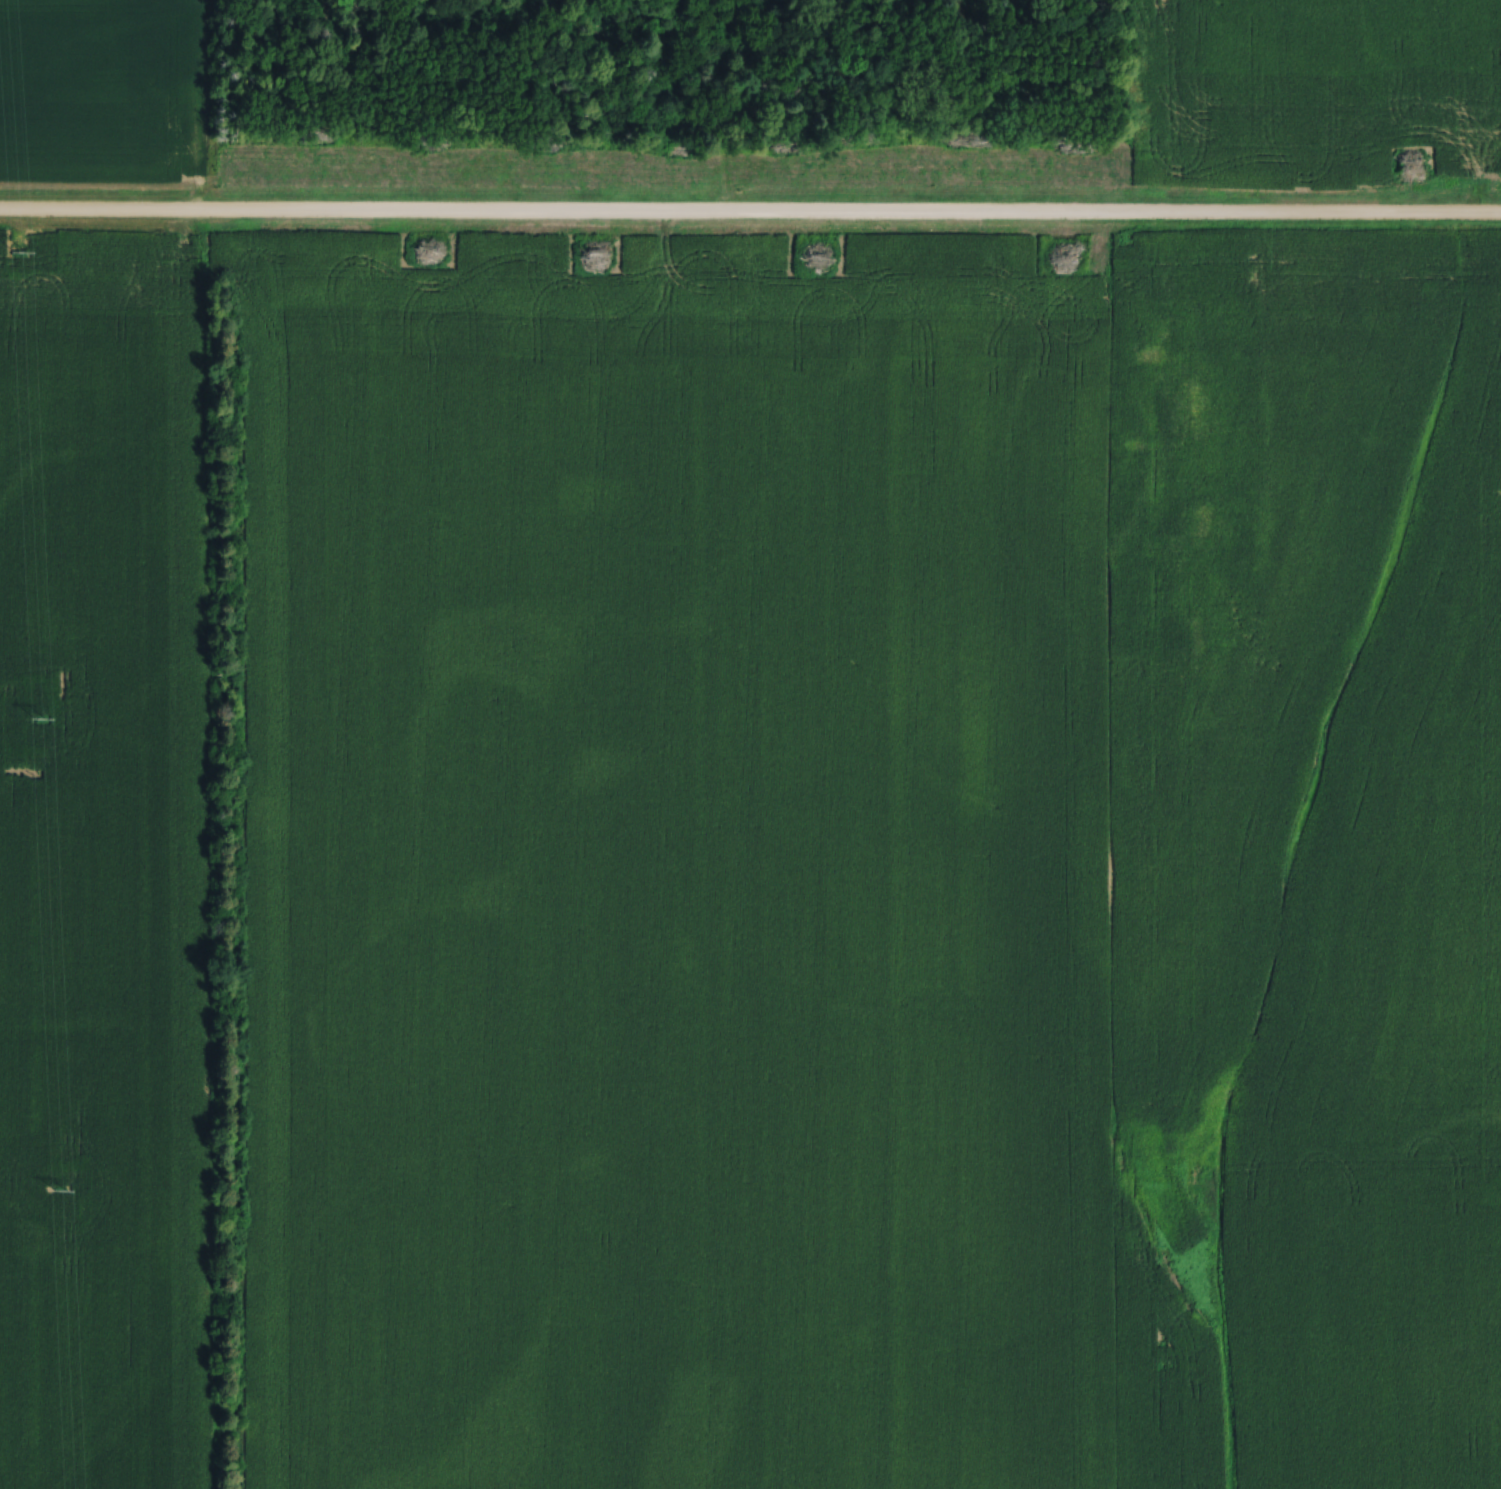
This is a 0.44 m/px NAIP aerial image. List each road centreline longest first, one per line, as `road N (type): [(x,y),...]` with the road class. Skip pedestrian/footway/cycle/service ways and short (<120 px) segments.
road 1 (tertiary): [(1500,217),(0,214)]

